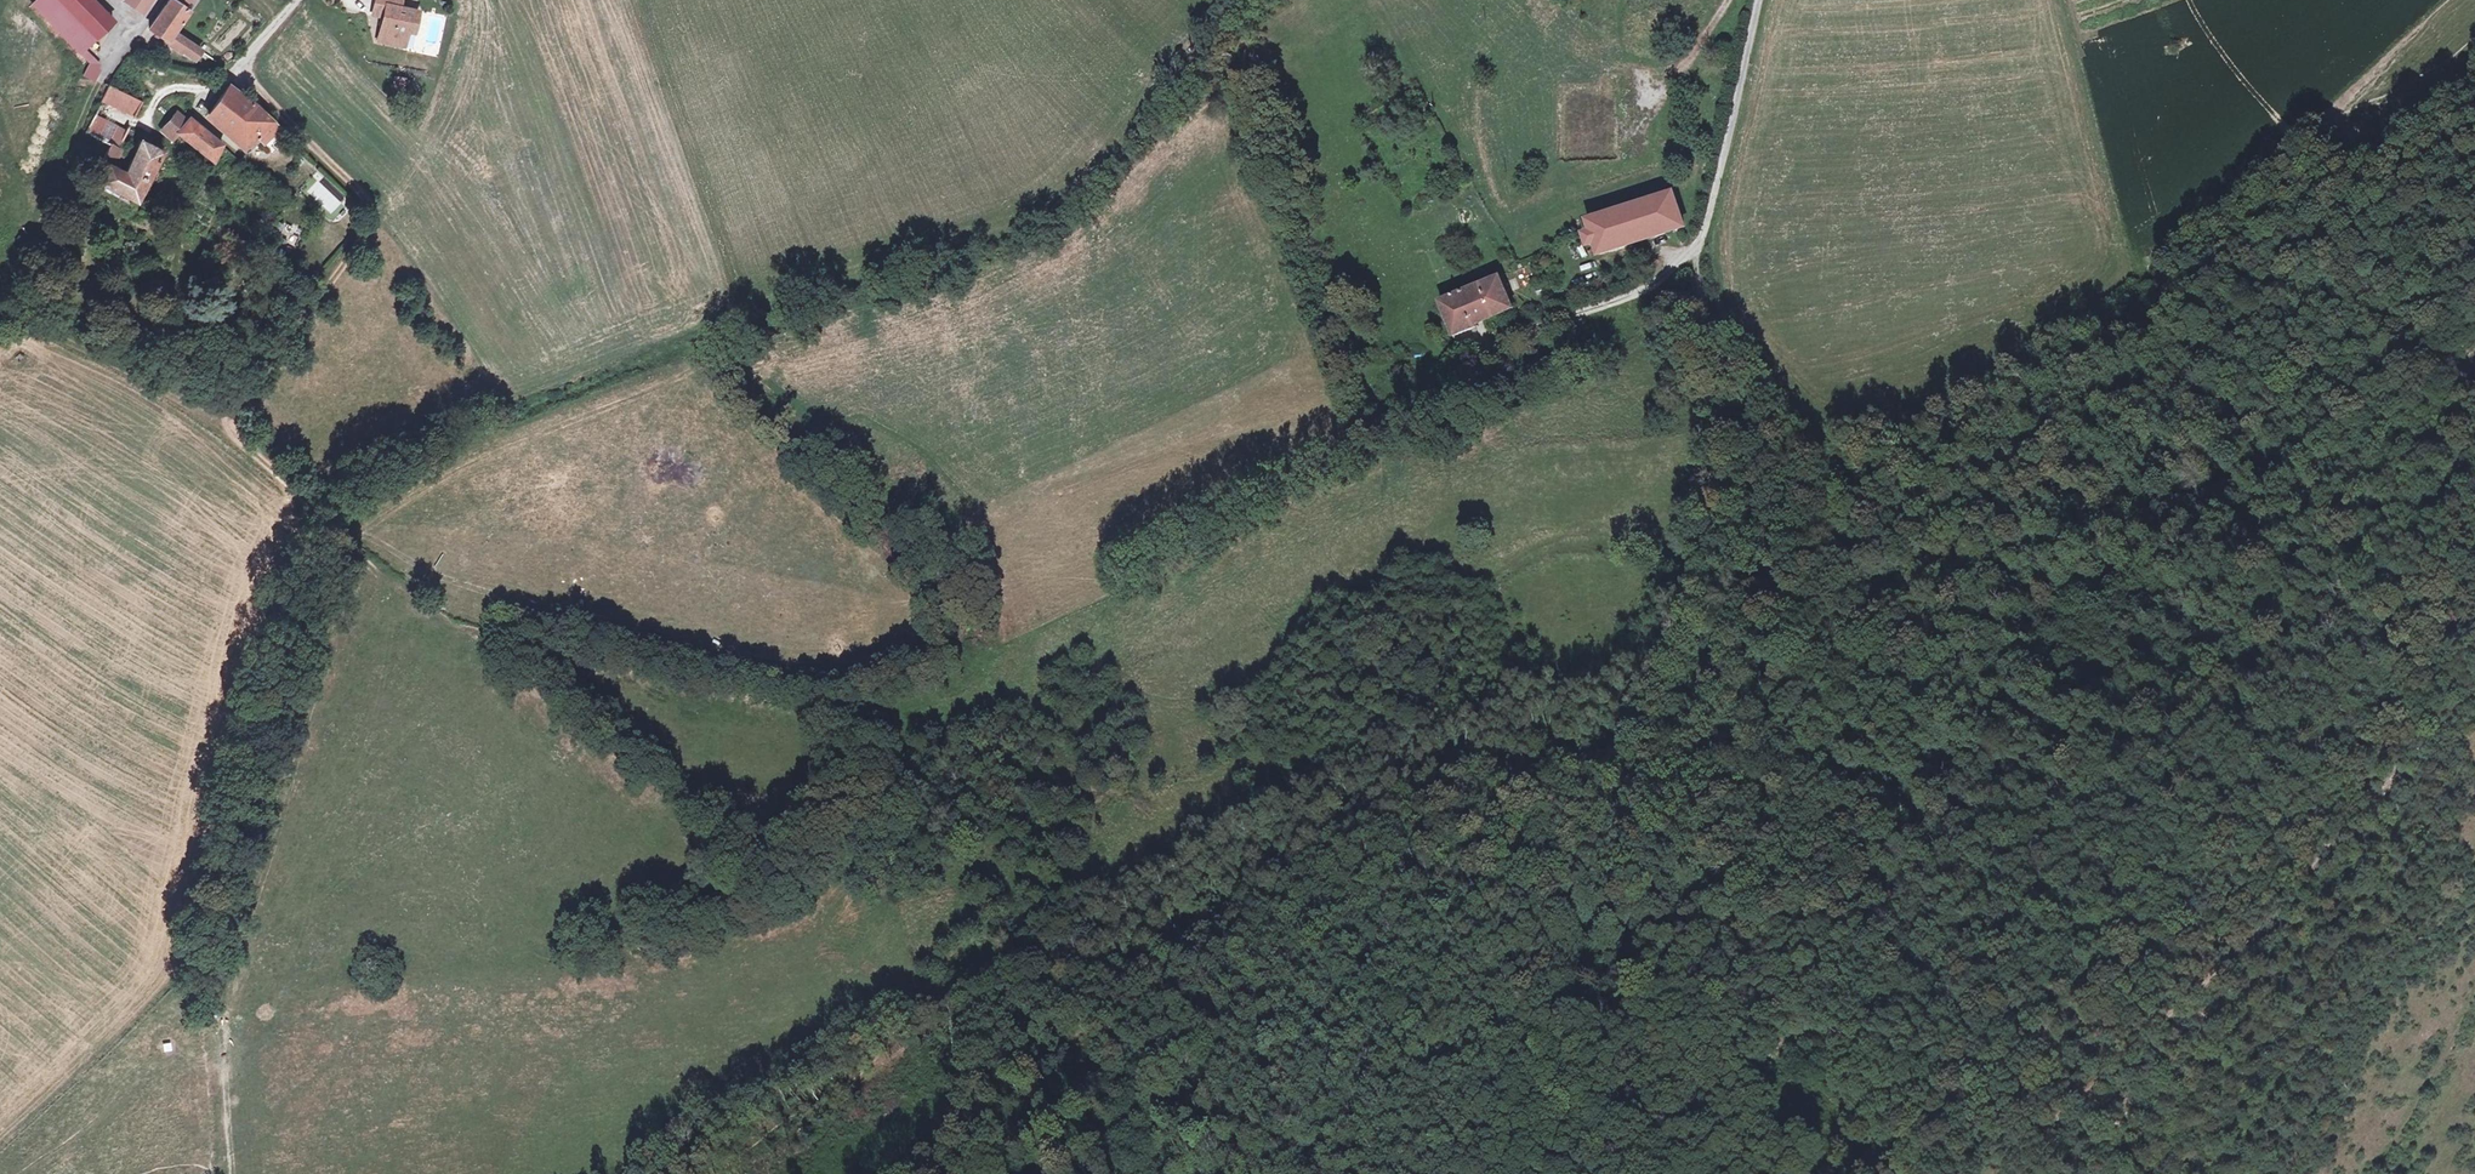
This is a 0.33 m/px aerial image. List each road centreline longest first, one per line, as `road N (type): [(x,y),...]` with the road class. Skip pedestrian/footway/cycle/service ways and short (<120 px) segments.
road 1 (track): [(1513,333),(1639,294),(1694,251),(1710,324),(1762,411),(1799,444),(1853,466),(2119,497),(2170,495),(2474,387)]
road 2 (track): [(2474,685),(2270,920),(1997,1173)]
road 3 (track): [(330,283),(368,230),(360,192),(236,75)]
road 4 (unclassified): [(1758,0),(1694,251)]
road 5 (track): [(159,139),(147,117),(157,98),(168,90),(212,89),(236,75)]

